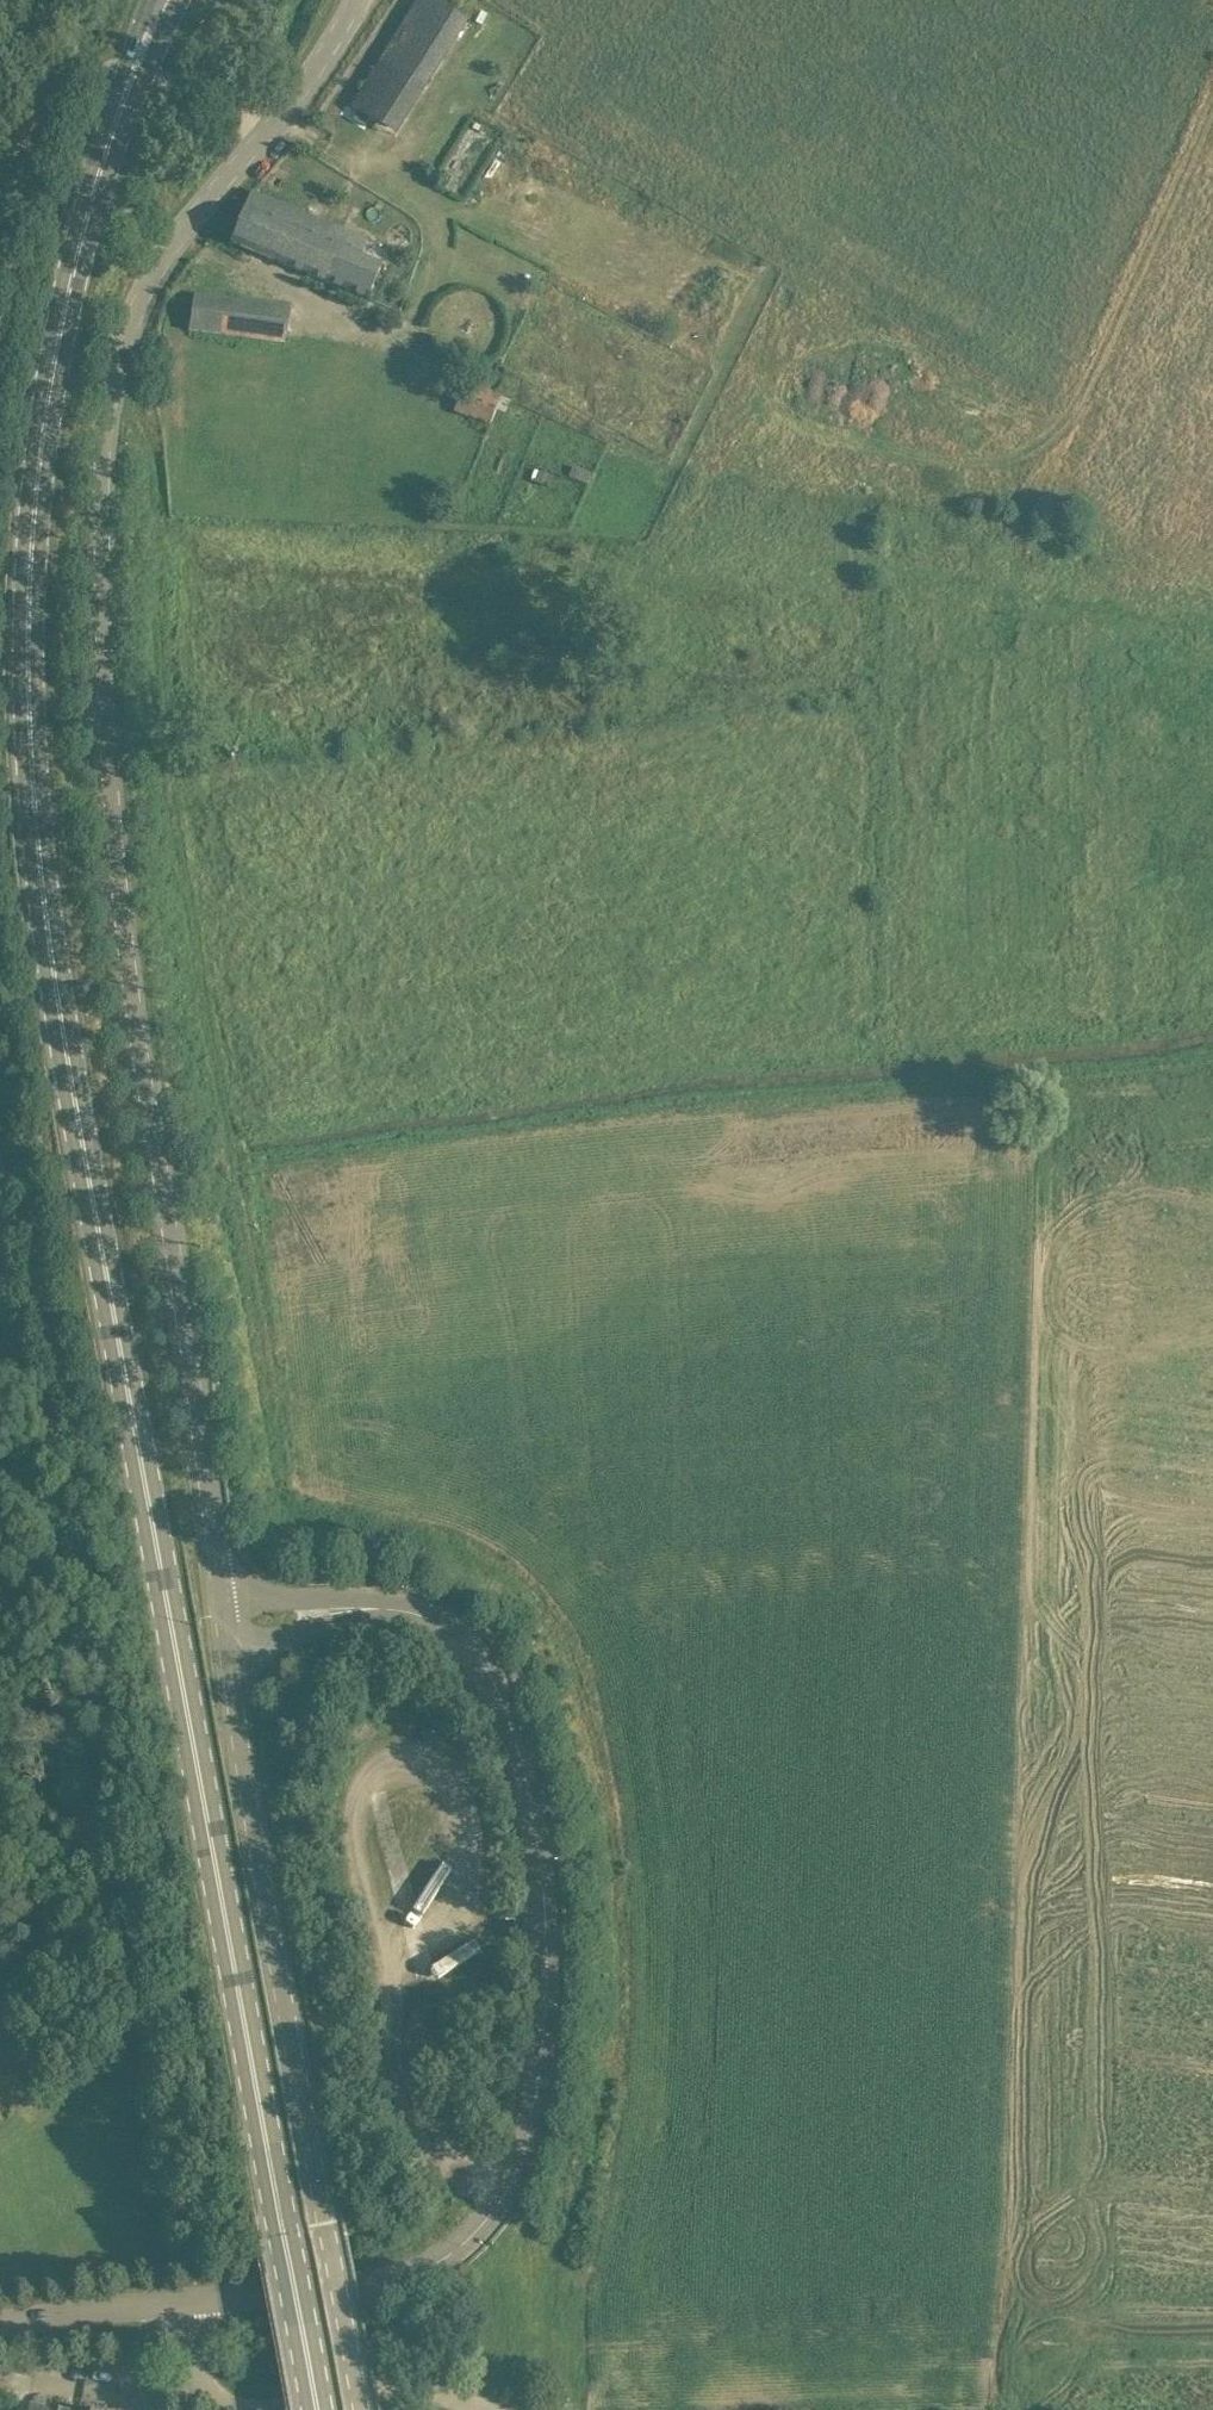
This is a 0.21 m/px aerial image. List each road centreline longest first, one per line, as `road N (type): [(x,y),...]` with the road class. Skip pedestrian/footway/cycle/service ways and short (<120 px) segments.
road 1 (primary): [(316,2409),(120,1346),(34,768),(30,601),(57,346),(93,188),(164,0)]
road 2 (unclassified): [(229,1625),(145,1096),(105,736),(101,508),(112,397),(136,315),(177,242),(273,133),(359,0)]
road 3 (unclassified): [(190,2303),(371,2284),(446,2260),(516,2190),(541,2121),(550,2031),(542,1861),(515,1745),(482,1670),(438,1629),(388,1613),(229,1625)]
road 4 (unclassified): [(359,2409),(229,1625)]
road 5 (track): [(516,2190),(454,2161),(404,2098),(398,2031),(351,1844),(356,1796),(373,1765),(402,1754),(471,1791),(476,1816),(462,1878)]
road 6 (track): [(273,133),(135,67),(81,71),(35,112),(0,186)]
road 7 (unclassified): [(480,2409),(394,2388),(270,2409)]
road 8 (unclassified): [(0,2326),(190,2303)]
road 9 (unclassified): [(244,2409),(208,2393),(190,2303)]

